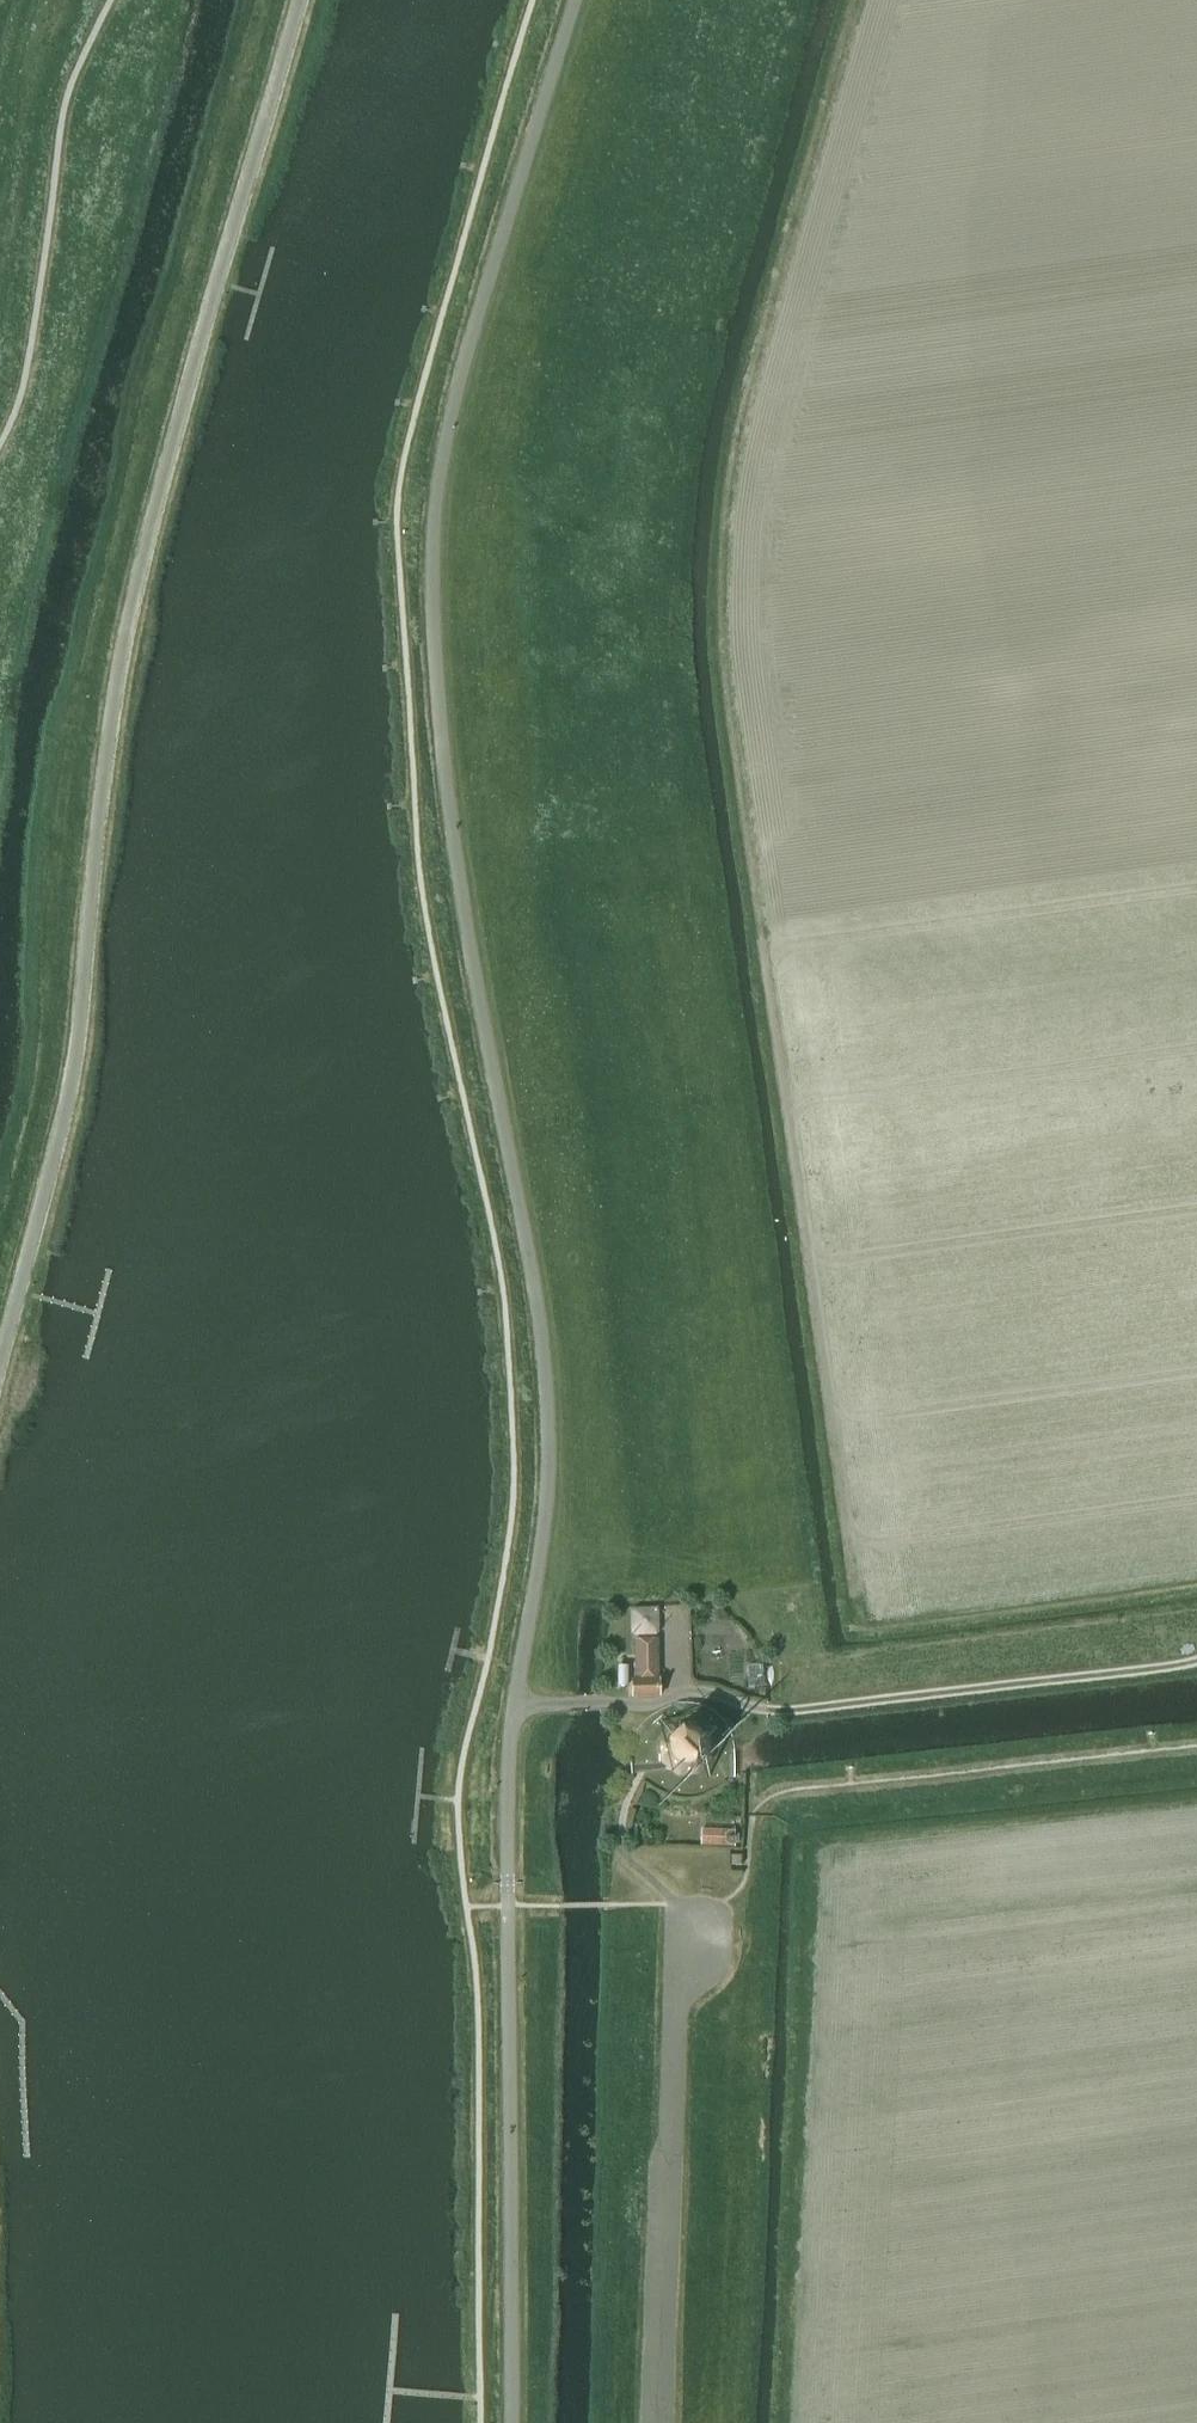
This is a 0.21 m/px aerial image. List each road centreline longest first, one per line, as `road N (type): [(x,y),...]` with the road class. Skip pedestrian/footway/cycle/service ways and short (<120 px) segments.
road 1 (track): [(1196,1660),(790,1711),(696,1691),(649,1705),(515,1705)]
road 2 (unclassified): [(657,2422),(675,1904)]

